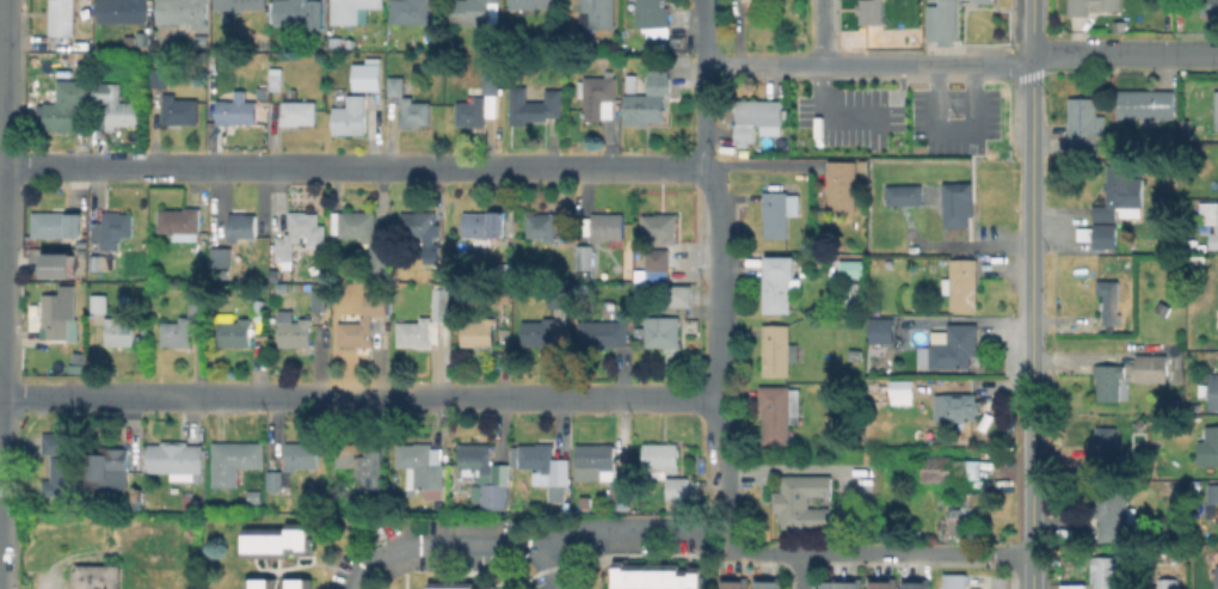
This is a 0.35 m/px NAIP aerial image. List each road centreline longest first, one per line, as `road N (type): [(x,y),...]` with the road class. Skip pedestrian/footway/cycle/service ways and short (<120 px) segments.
road 1 (residential): [(0,397),(721,398)]
road 2 (residential): [(102,167),(707,170)]
road 3 (residential): [(727,552),(721,214),(707,170),(705,0)]
road 4 (tertiary): [(1032,446),(1032,57)]
road 5 (residential): [(706,63),(1008,67),(1047,54)]
road 6 (tertiary): [(0,238),(4,0)]
road 7 (tertiary): [(1032,588),(1032,446)]
road 8 (residential): [(1047,54),(1182,54)]

